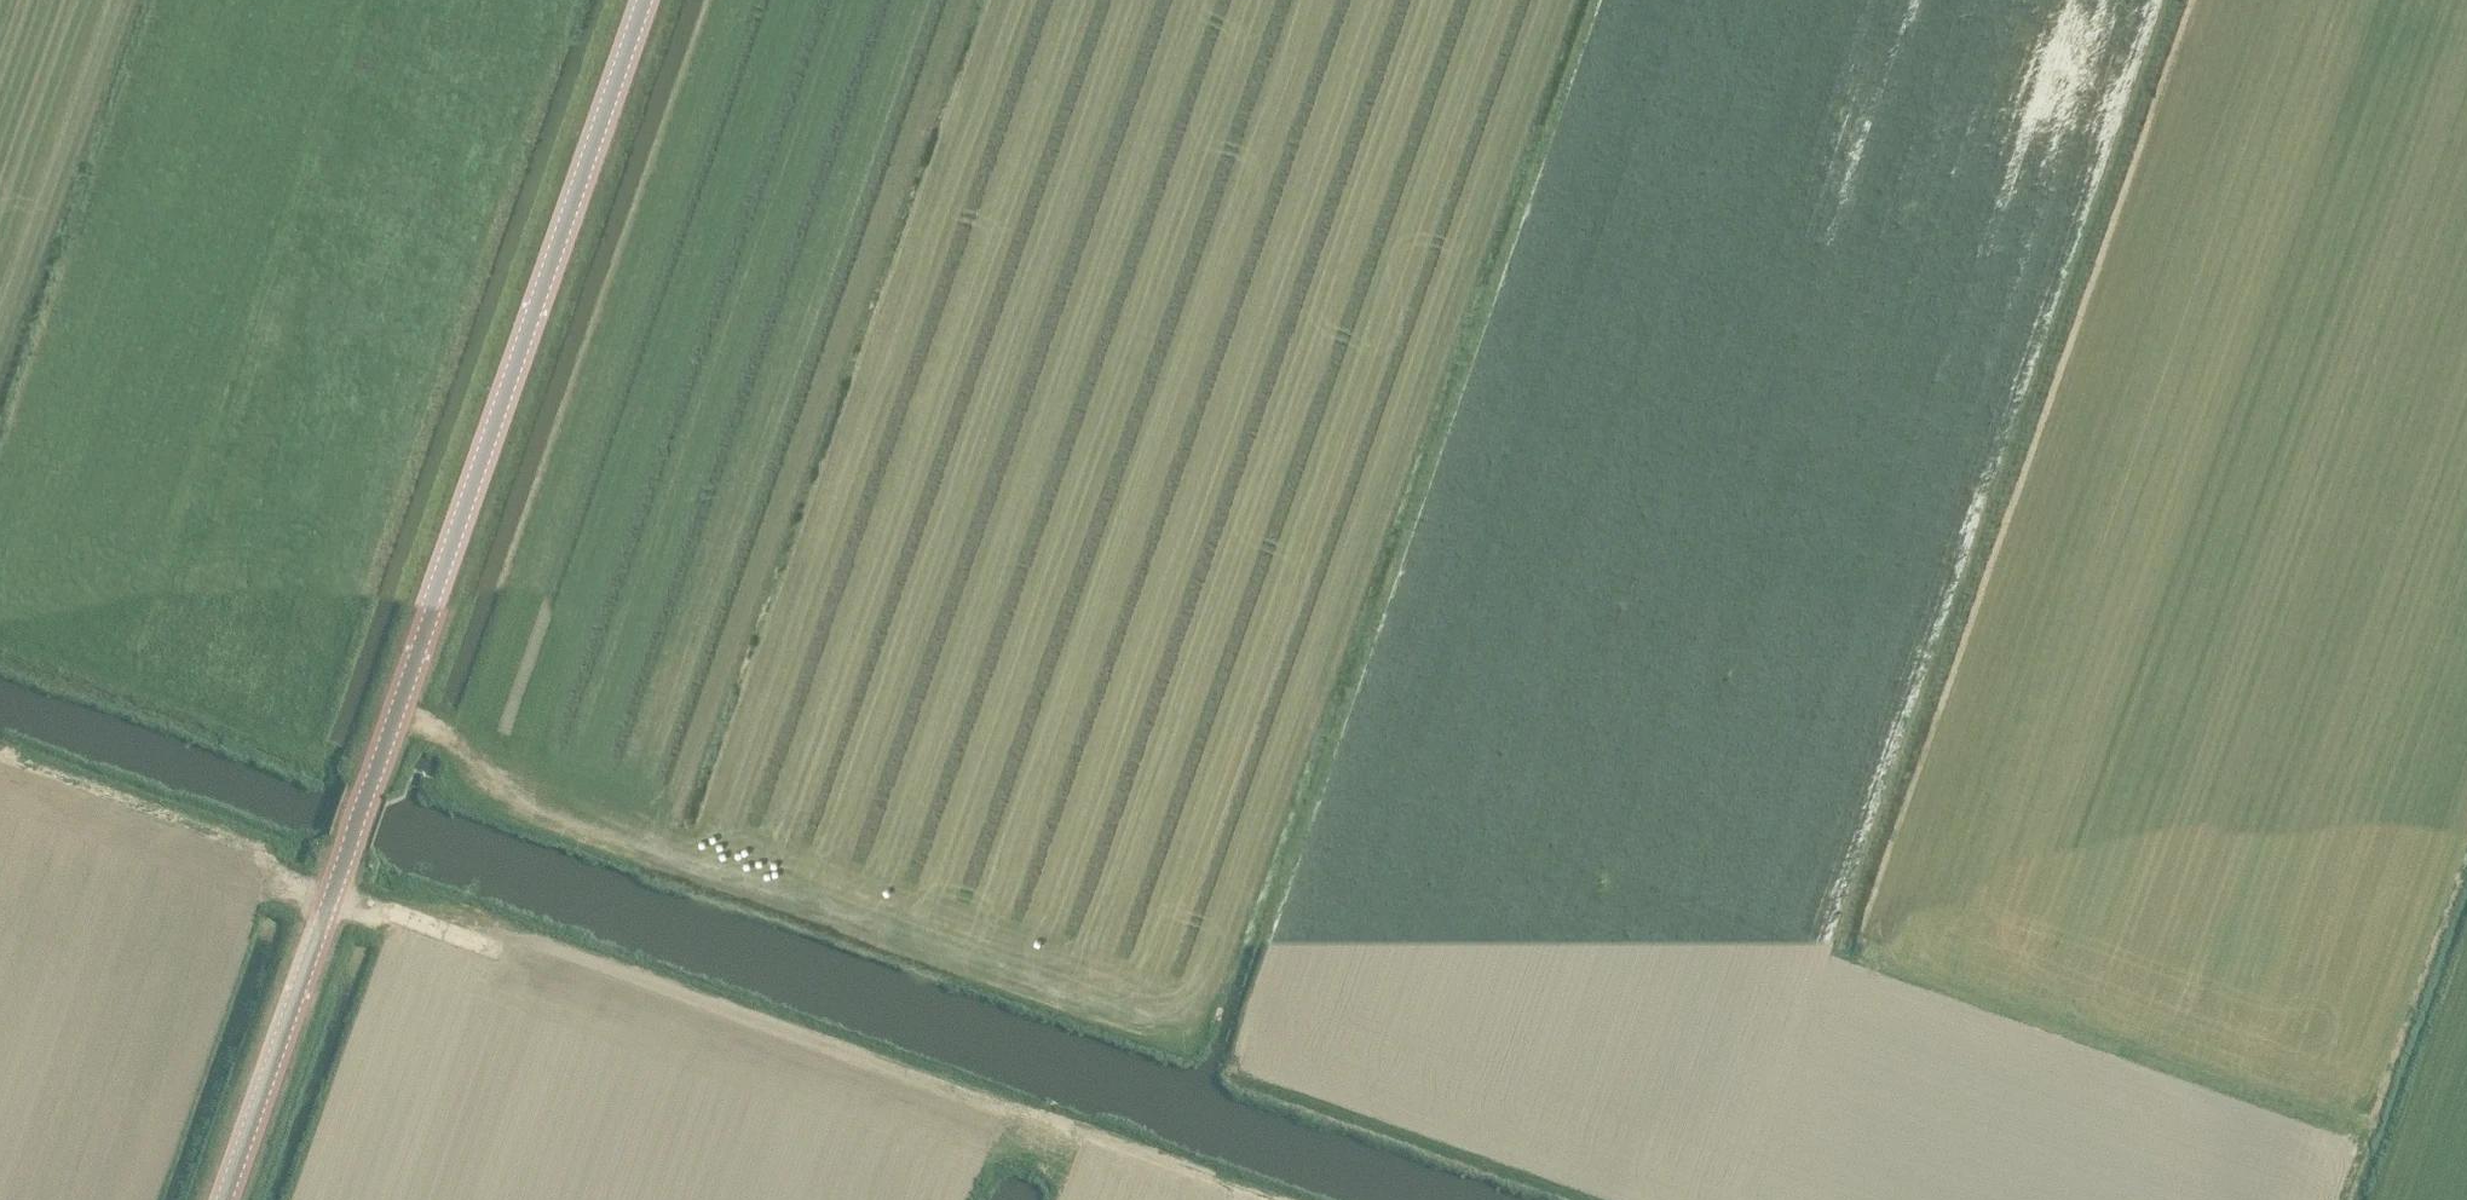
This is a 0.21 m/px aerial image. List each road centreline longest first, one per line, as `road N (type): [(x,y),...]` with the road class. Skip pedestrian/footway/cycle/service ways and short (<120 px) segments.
road 1 (tertiary): [(222,1199),(646,0)]

